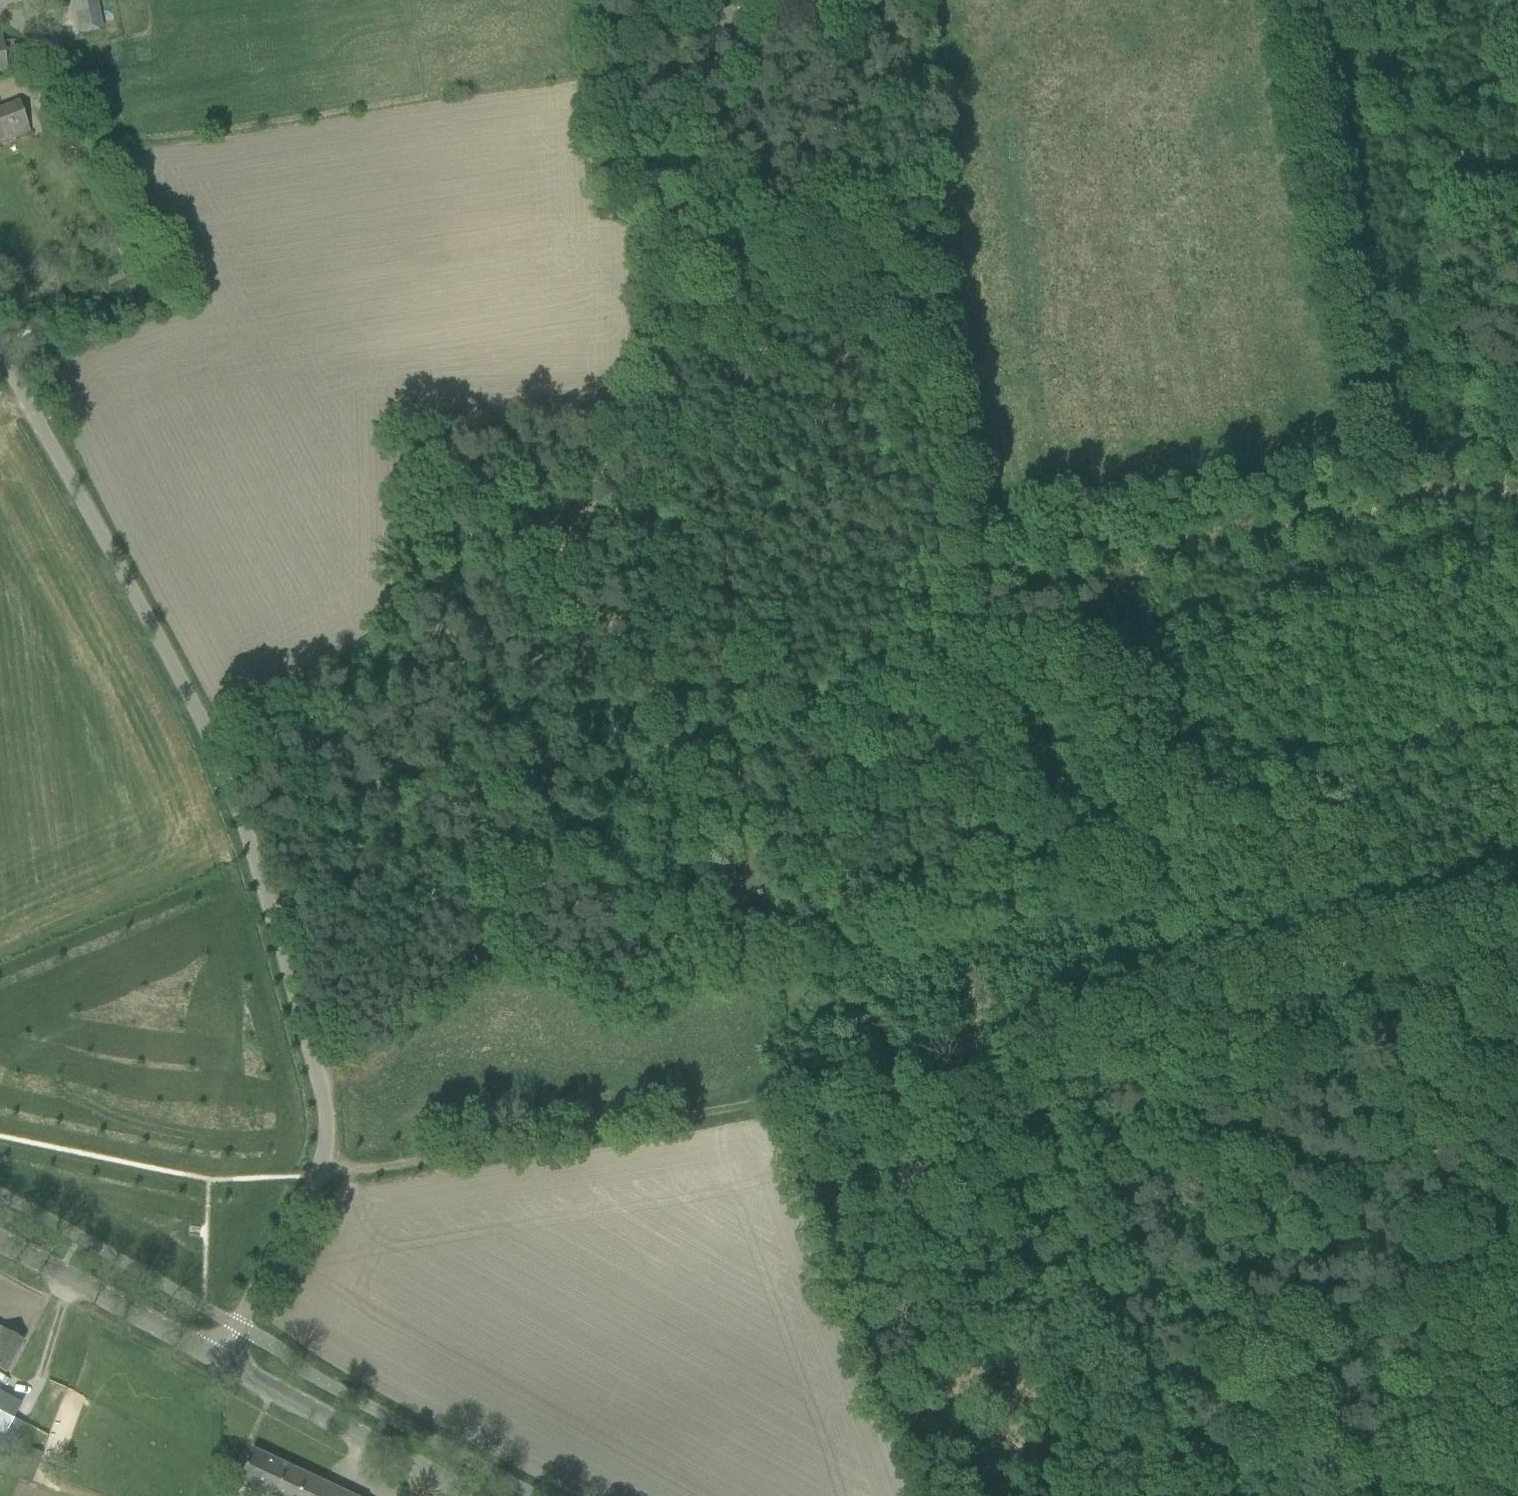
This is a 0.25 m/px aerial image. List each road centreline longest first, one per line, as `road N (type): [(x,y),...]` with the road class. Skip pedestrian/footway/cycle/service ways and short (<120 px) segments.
road 1 (track): [(315,1174),(886,1078),(1517,886)]
road 2 (unclassified): [(221,1359),(325,1143),(315,1066),(230,782),(0,351)]
road 3 (tertiary): [(472,1495),(221,1359)]
road 4 (tertiary): [(221,1359),(0,1242)]

